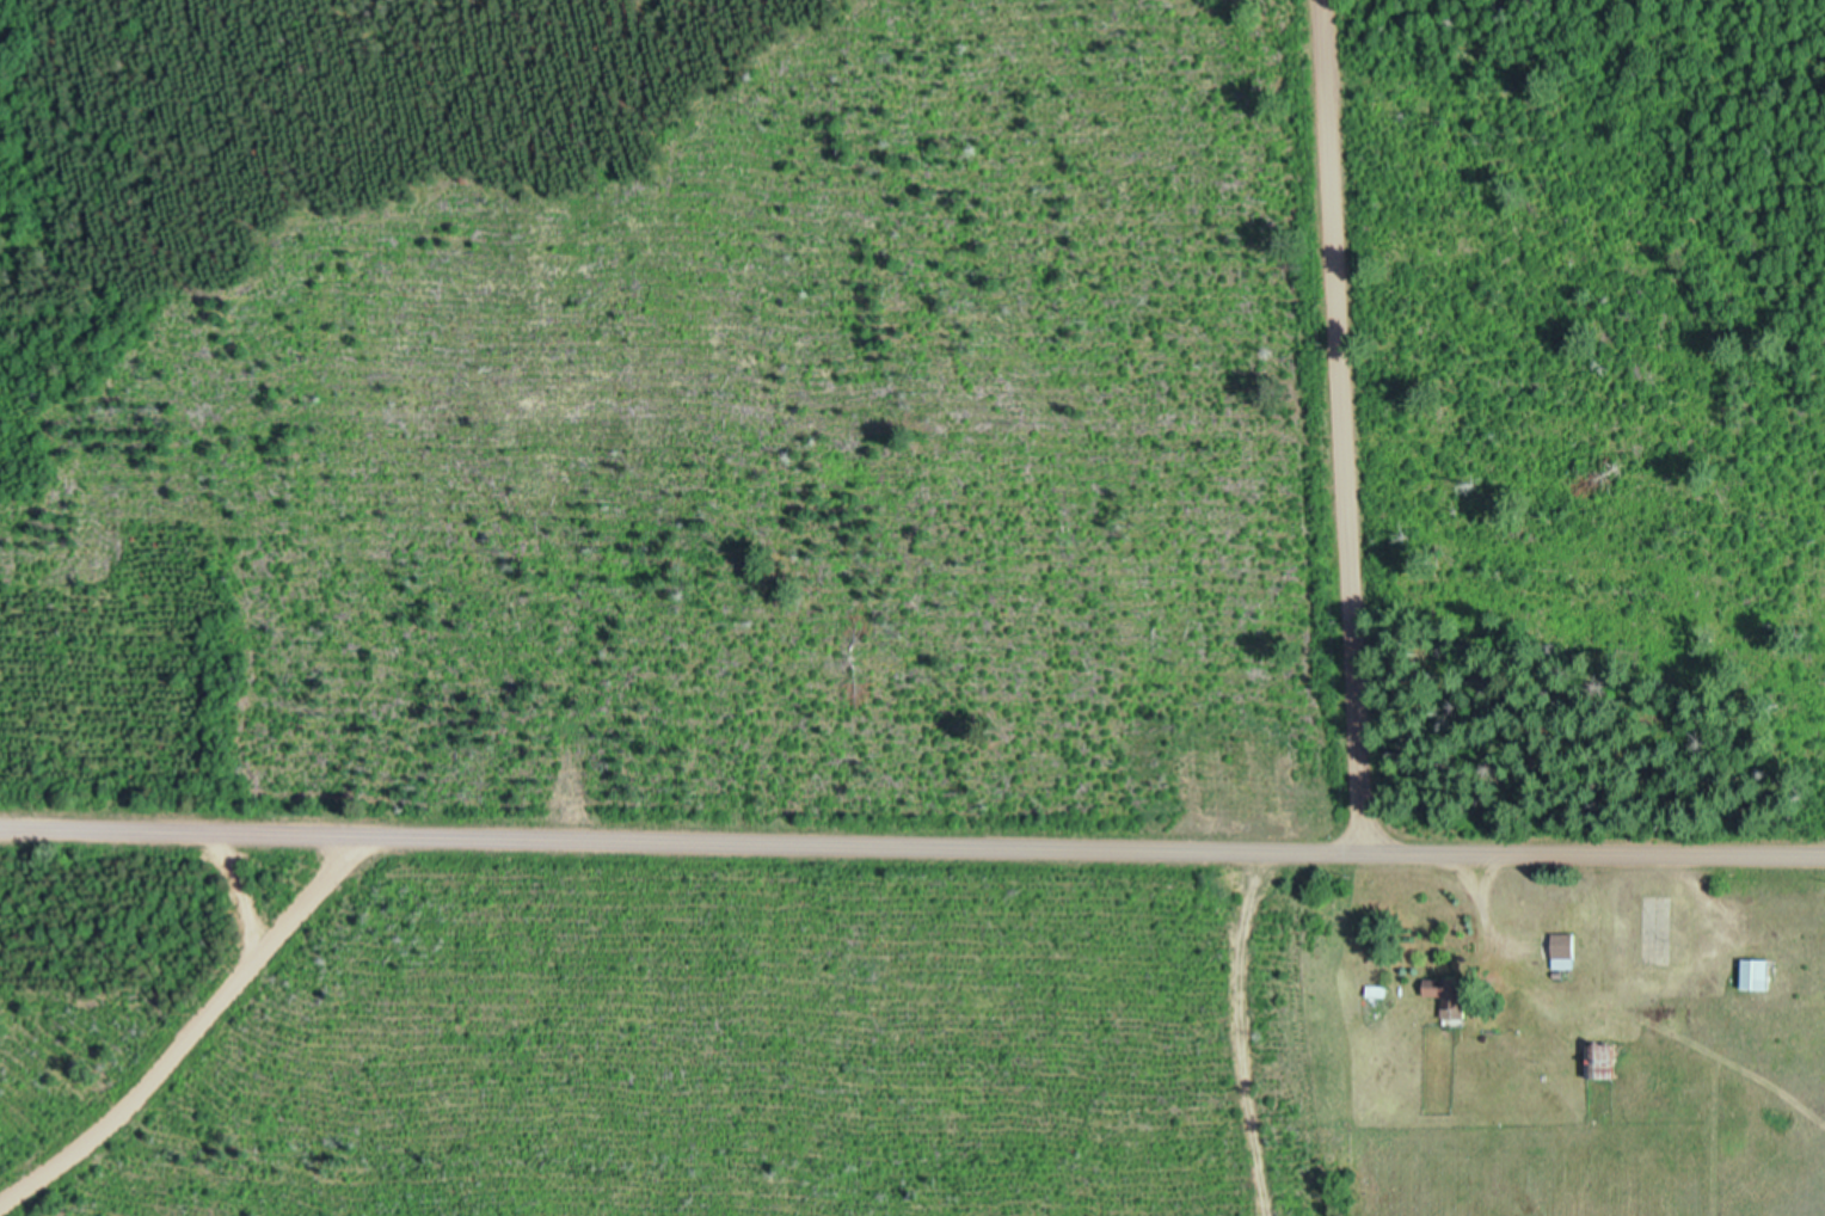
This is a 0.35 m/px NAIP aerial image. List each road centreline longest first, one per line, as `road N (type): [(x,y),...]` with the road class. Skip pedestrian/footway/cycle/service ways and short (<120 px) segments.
road 1 (residential): [(1824,864),(0,840)]
road 2 (residential): [(1362,859),(1323,0)]
road 3 (residential): [(0,1212),(110,1144),(248,968),(371,848)]

